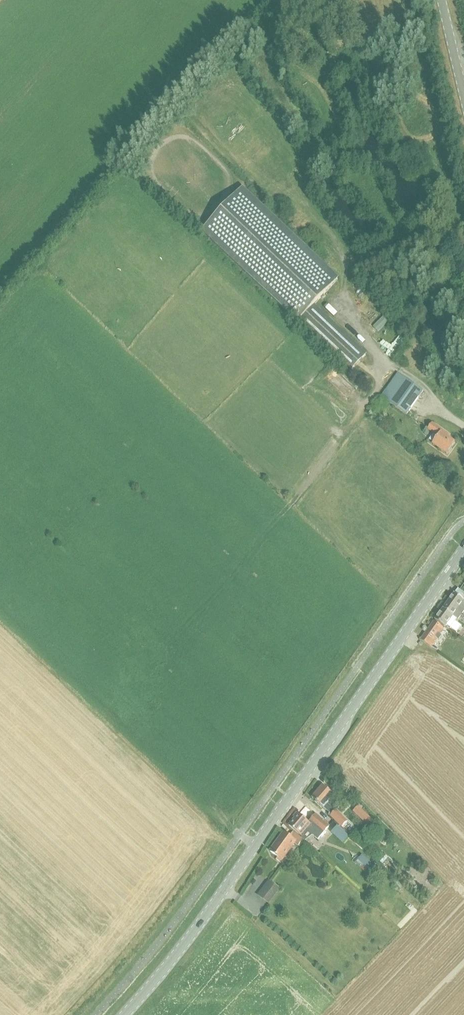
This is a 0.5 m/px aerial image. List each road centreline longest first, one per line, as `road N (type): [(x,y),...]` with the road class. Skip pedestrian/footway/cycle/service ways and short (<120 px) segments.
road 1 (secondary): [(124,1014),(182,949),(463,549)]

